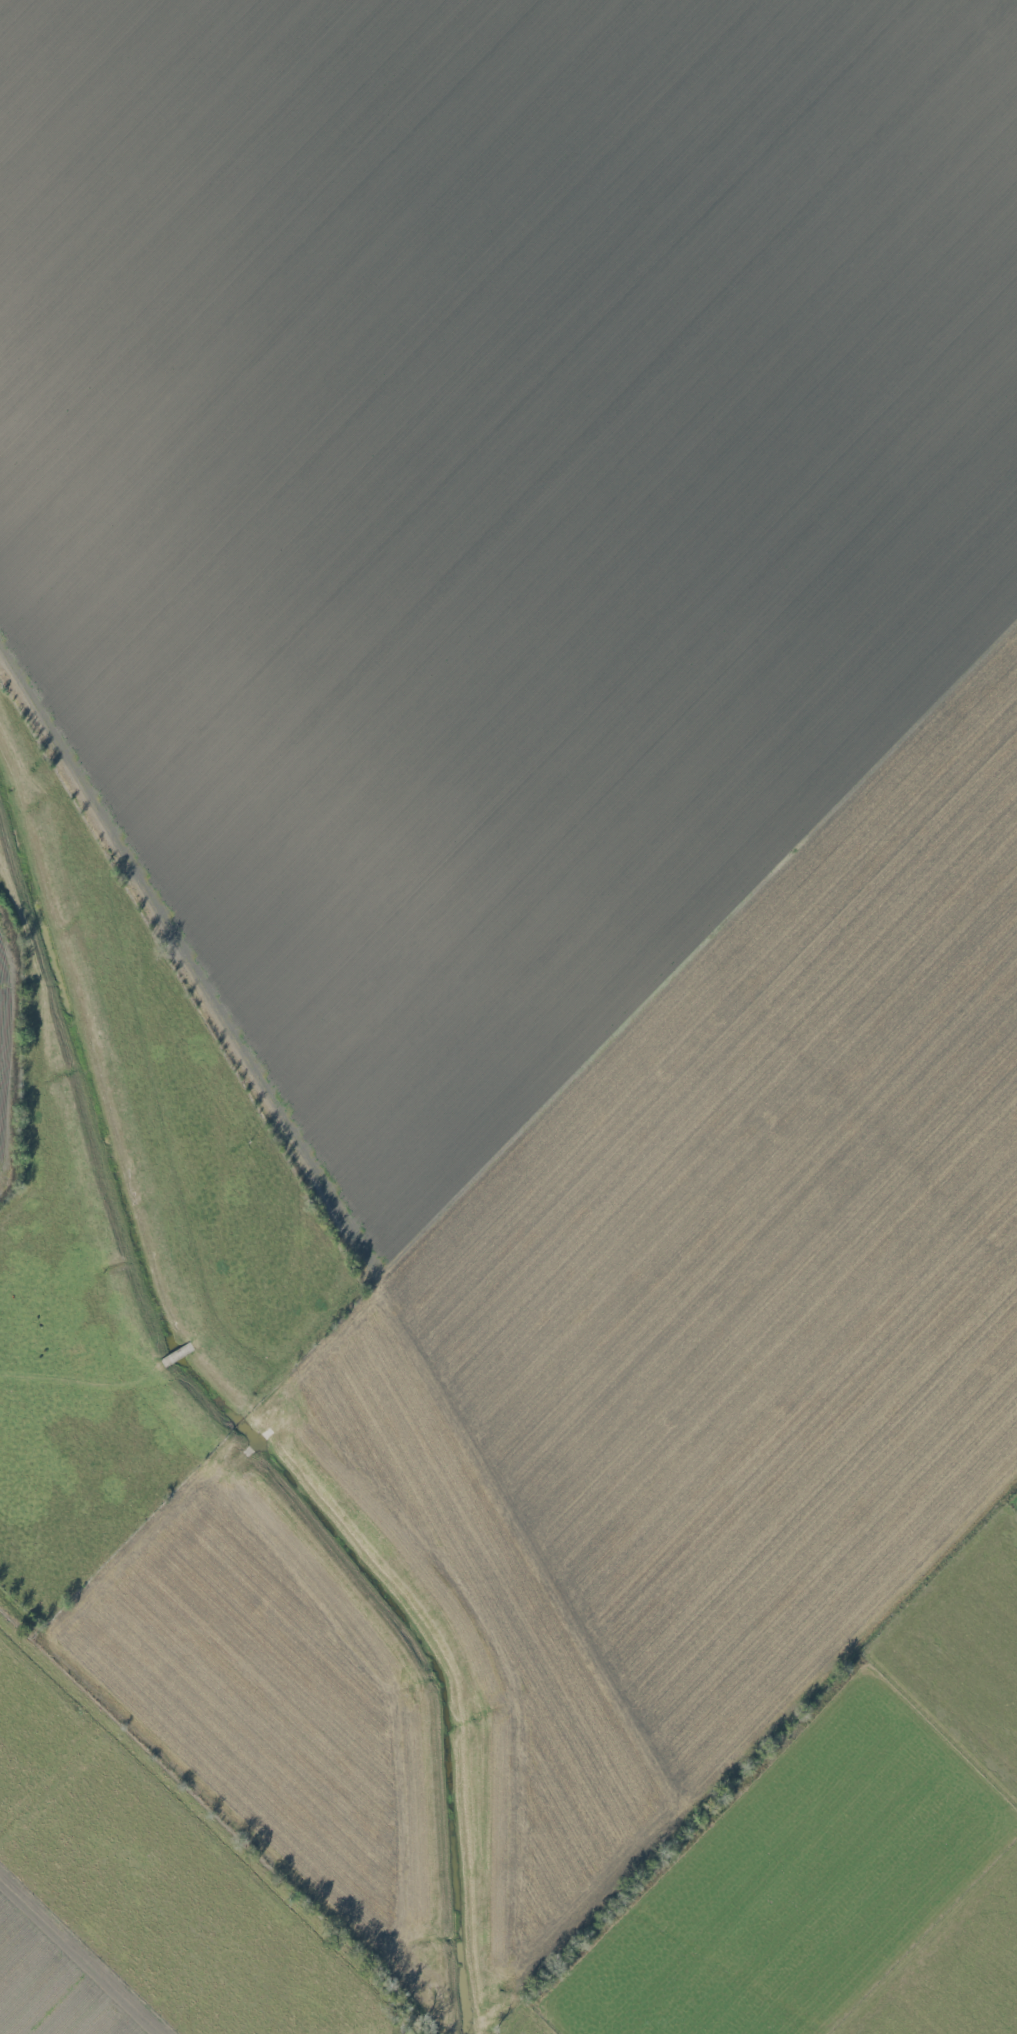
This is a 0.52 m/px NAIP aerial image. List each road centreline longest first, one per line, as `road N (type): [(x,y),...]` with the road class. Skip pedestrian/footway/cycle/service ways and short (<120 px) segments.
road 1 (residential): [(513,2033),(1016,1505)]
road 2 (residential): [(0,1608),(447,2033)]

